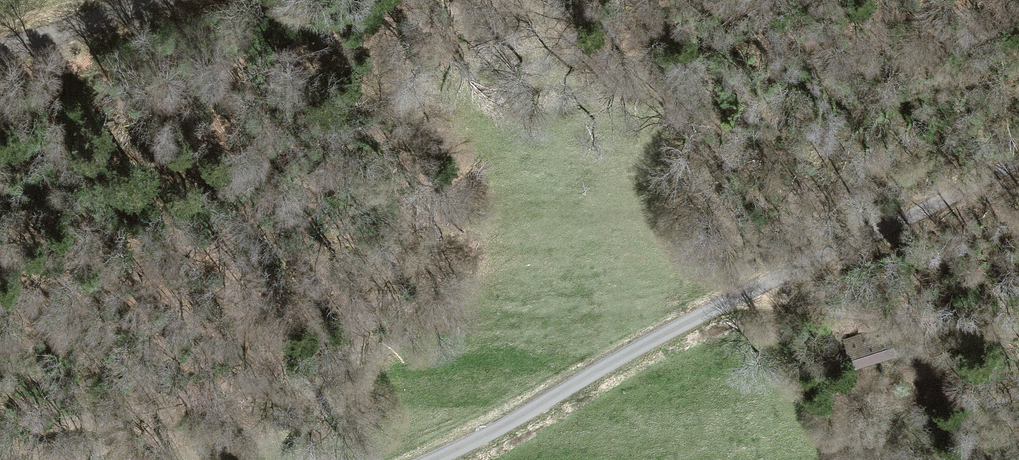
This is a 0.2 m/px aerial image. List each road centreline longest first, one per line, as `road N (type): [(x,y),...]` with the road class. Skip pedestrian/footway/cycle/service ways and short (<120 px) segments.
road 1 (unclassified): [(433,459),(905,215),(1018,170)]
road 2 (track): [(744,298),(1018,325)]
road 3 (tertiary): [(150,0),(0,45)]

